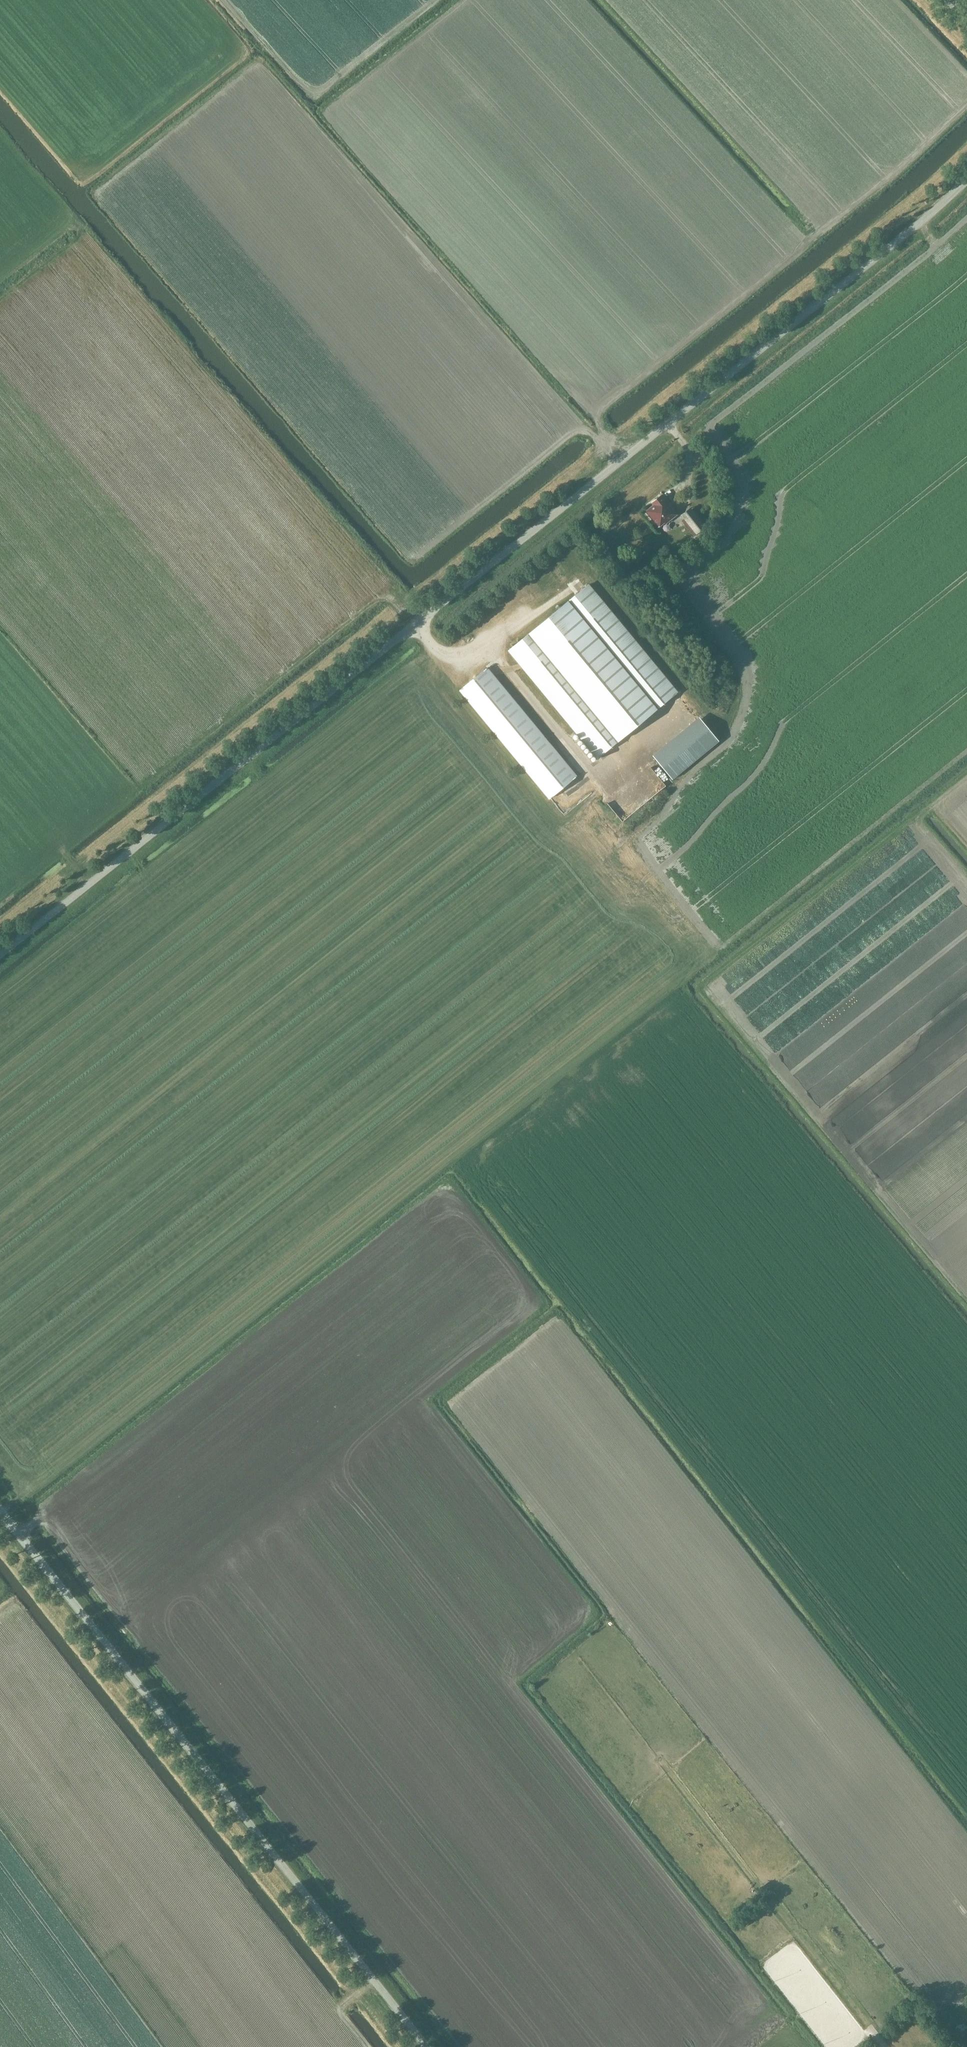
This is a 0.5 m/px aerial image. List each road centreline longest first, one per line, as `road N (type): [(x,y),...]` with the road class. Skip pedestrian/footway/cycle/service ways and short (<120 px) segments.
road 1 (unclassified): [(0,956),(966,178)]
road 2 (unclassified): [(426,2046),(0,1509)]

